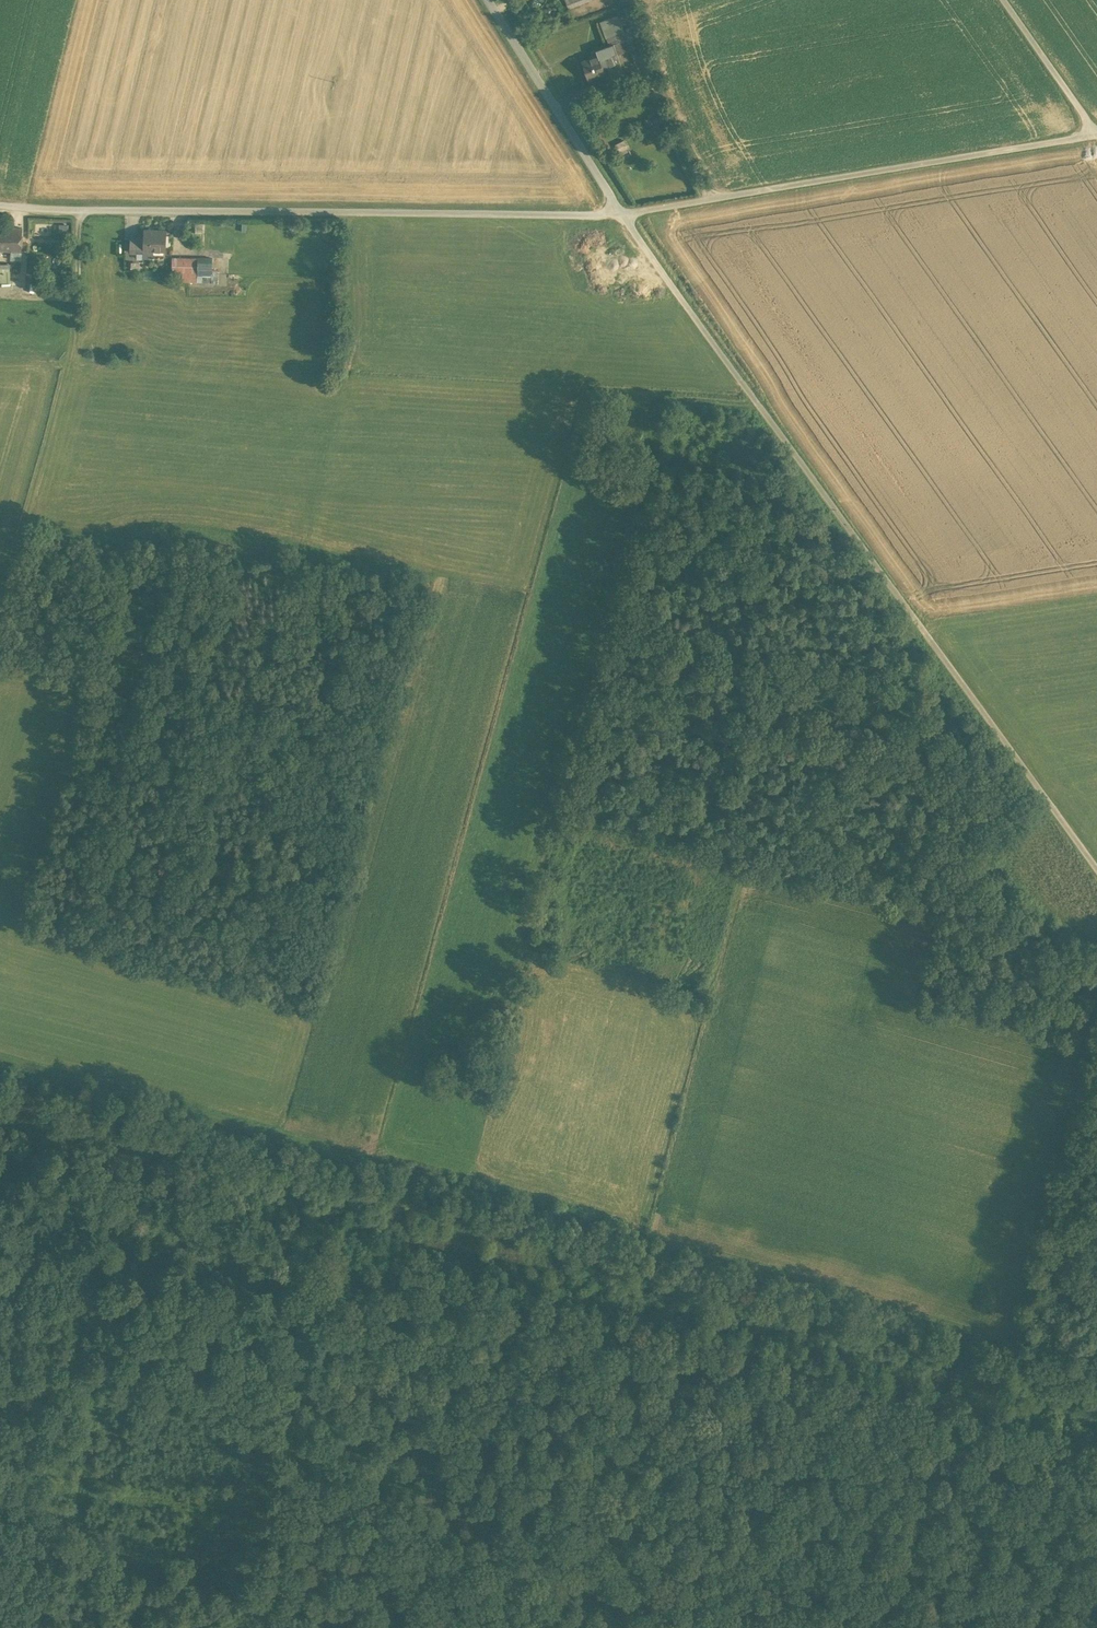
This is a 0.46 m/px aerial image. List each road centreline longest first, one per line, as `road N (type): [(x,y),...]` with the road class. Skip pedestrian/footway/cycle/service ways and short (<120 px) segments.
road 1 (track): [(0,1160),(1096,1483)]
road 2 (track): [(0,1053),(1096,1362)]
road 3 (unclassified): [(488,0),(620,214),(1096,868)]
road 4 (track): [(1096,138),(620,214)]
road 5 (track): [(0,620),(70,347),(83,210)]
road 6 (track): [(647,57),(661,105),(709,198)]

